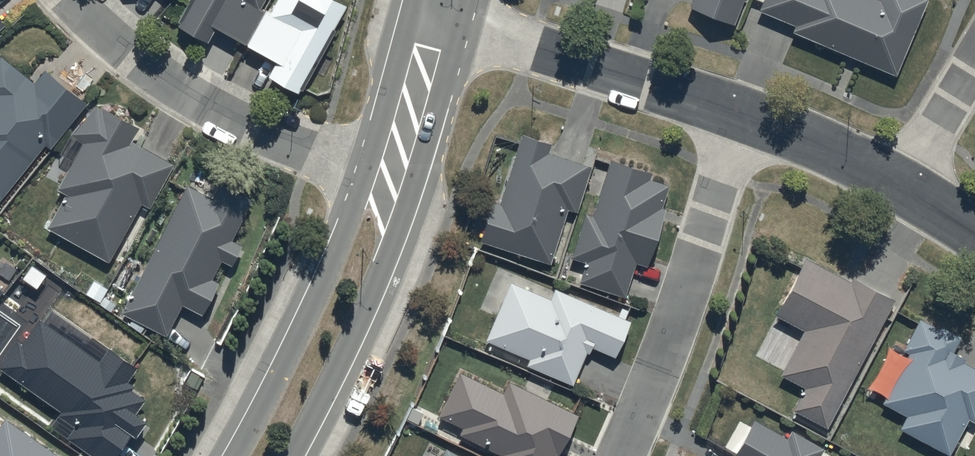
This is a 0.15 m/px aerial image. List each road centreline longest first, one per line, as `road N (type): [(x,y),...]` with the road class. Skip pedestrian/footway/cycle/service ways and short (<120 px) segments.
road 1 (residential): [(624,455),(689,288),(740,114)]
road 2 (residential): [(364,177),(252,134),(185,95),(70,0)]
road 3 (tertiary): [(234,455),(319,289),(364,177)]
road 4 (residential): [(461,31),(740,114)]
road 5 (tertiary): [(412,195),(293,455)]
road 6 (residential): [(740,114),(903,186)]
road 7 (tertiary): [(461,31),(412,195)]
road 8 (tertiary): [(364,177),(411,17)]
road 9 (residential): [(903,186),(974,66)]

